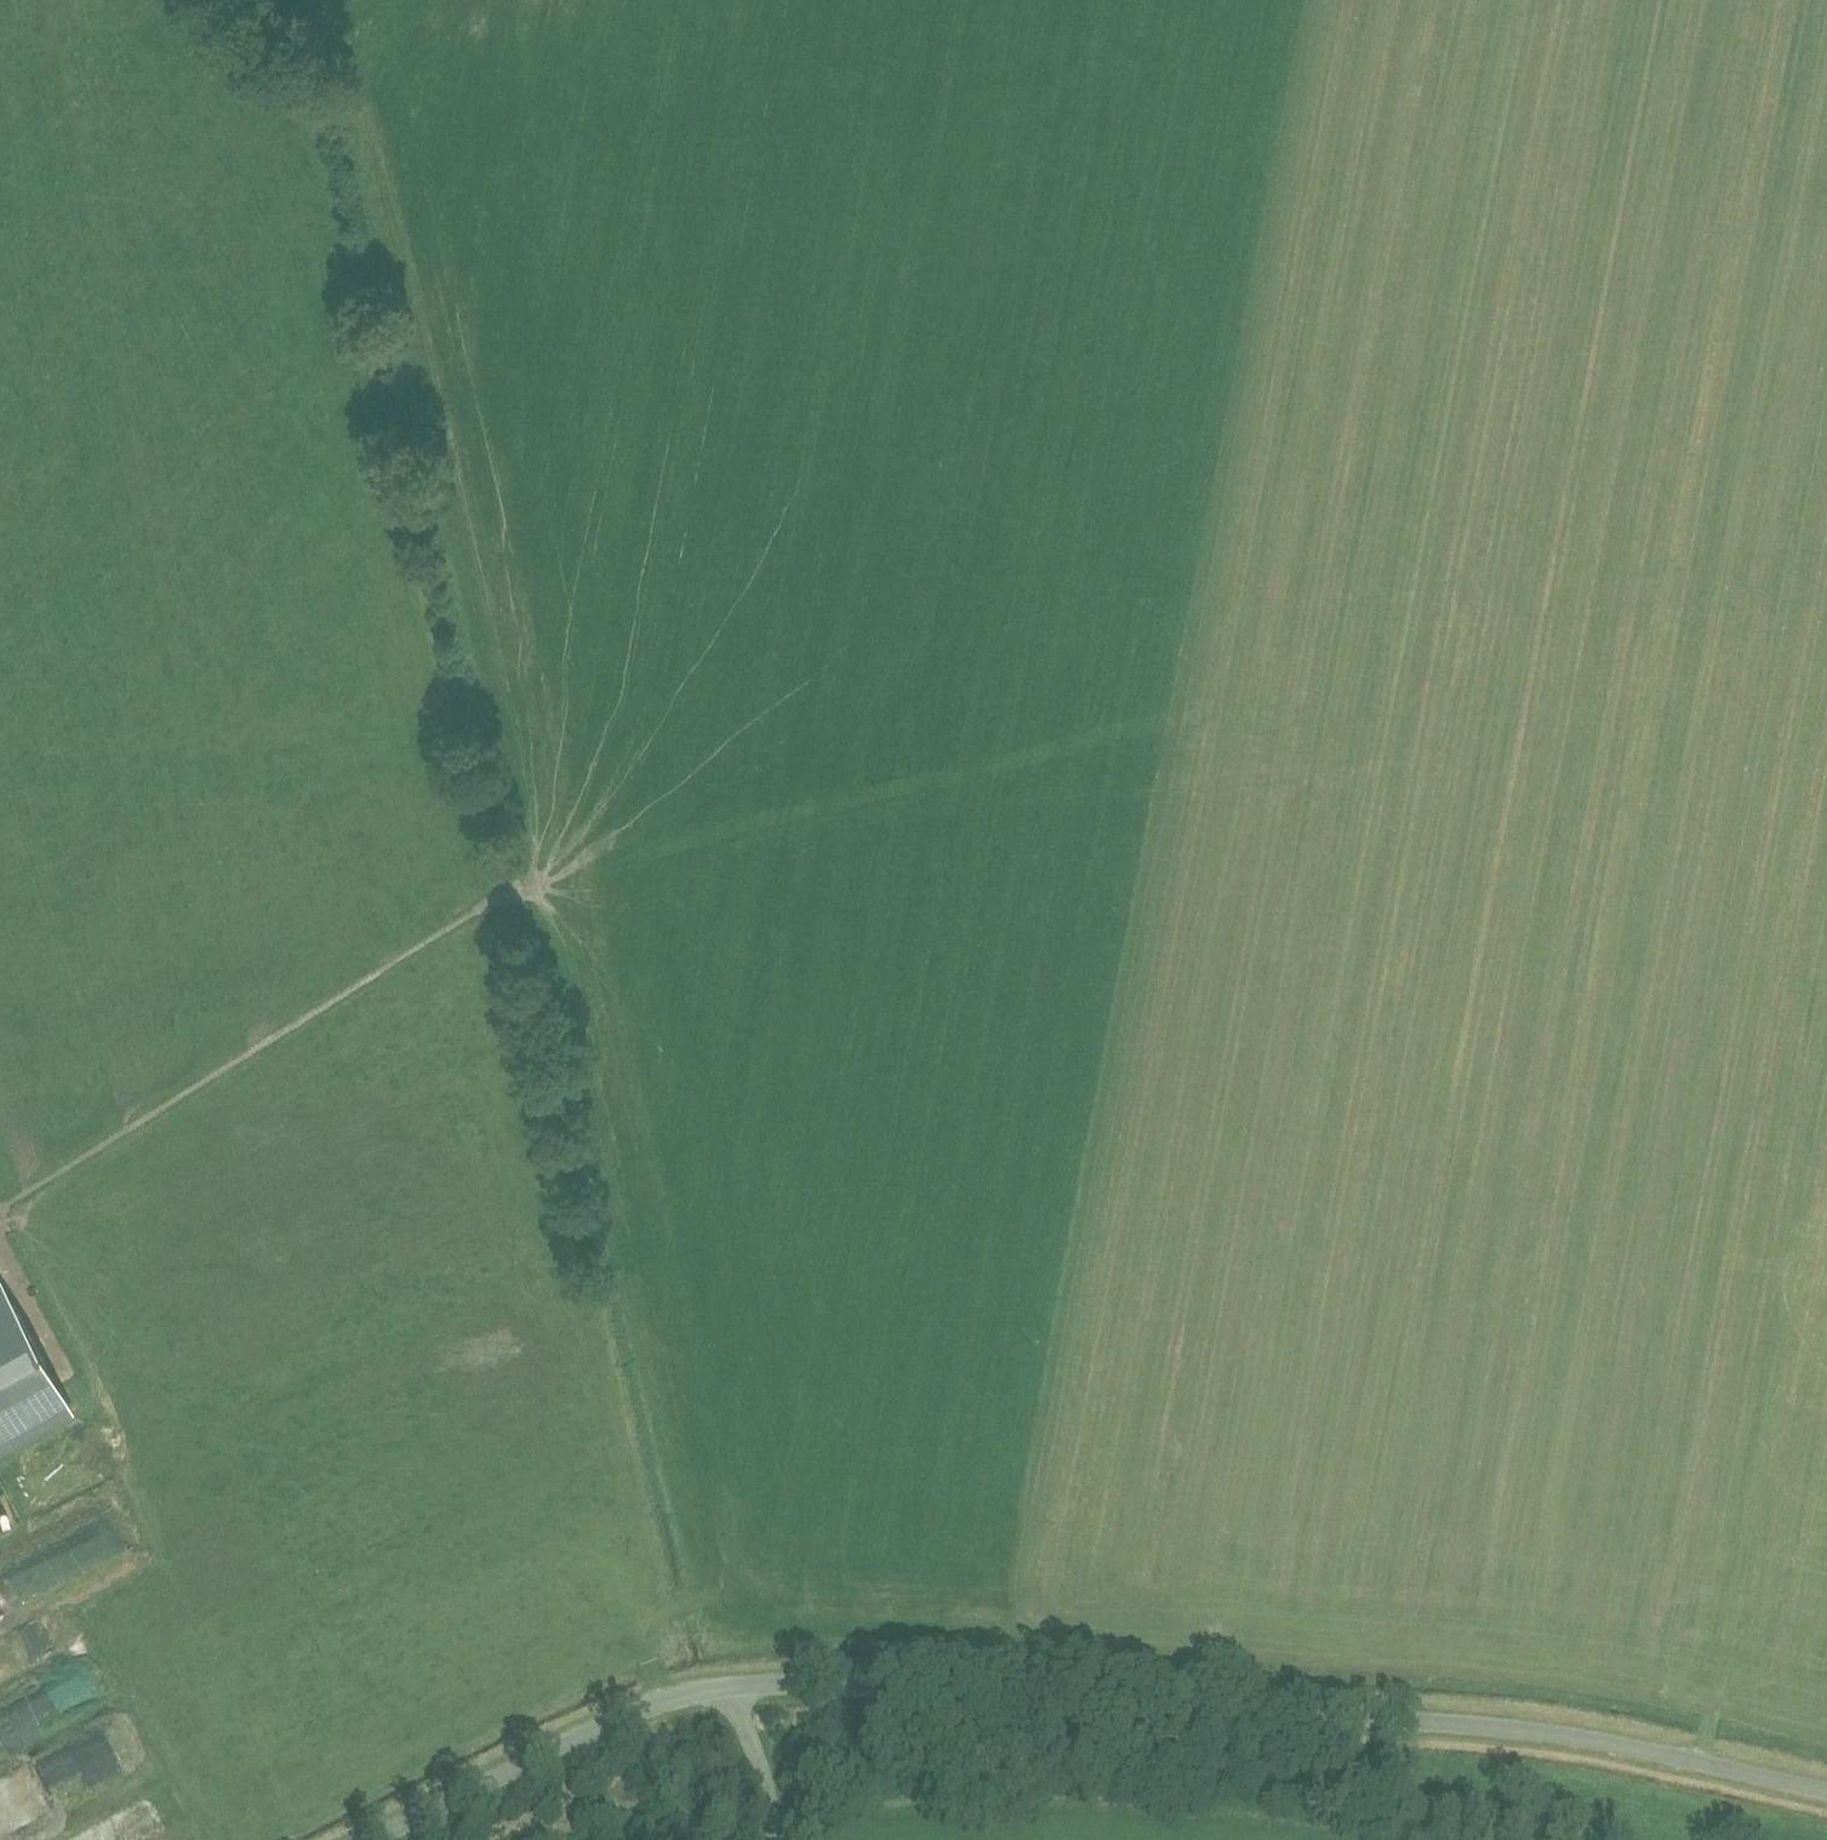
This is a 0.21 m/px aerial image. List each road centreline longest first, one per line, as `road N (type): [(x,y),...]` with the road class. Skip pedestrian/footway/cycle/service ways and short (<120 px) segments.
road 1 (unclassified): [(1826,1792),(1497,1725),(809,1682),(679,1695),(371,1839)]

